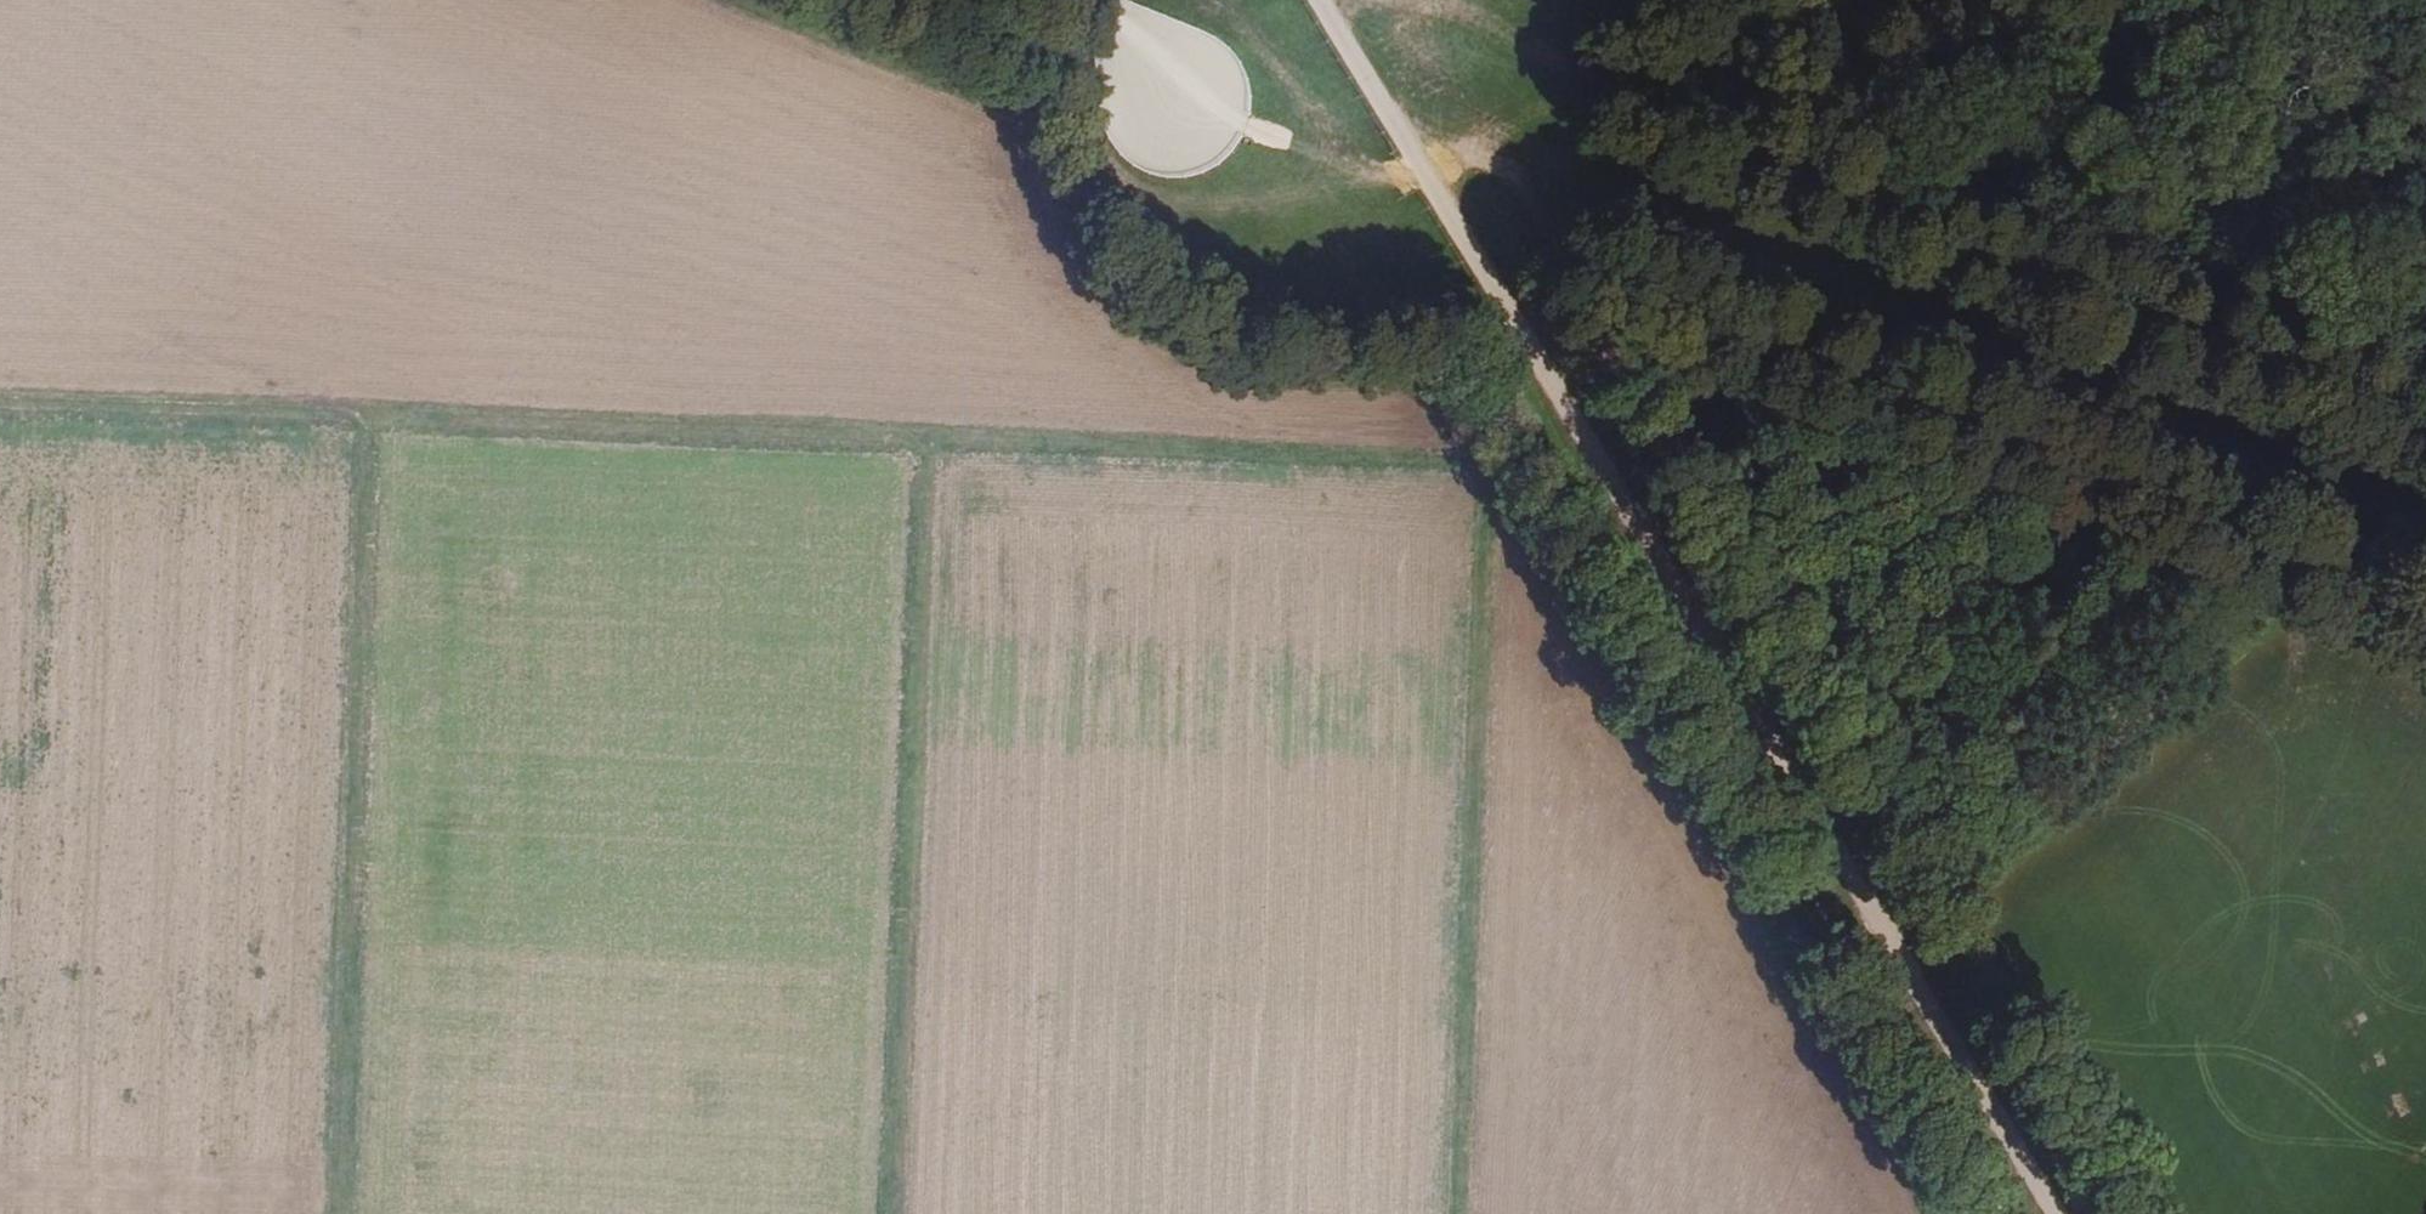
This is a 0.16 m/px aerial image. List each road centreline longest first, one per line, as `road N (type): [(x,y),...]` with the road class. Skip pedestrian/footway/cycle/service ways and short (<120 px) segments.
road 1 (track): [(1316,0),(2049,1213)]
road 2 (track): [(2425,521),(1138,0)]
road 3 (track): [(1519,0),(1374,97)]

